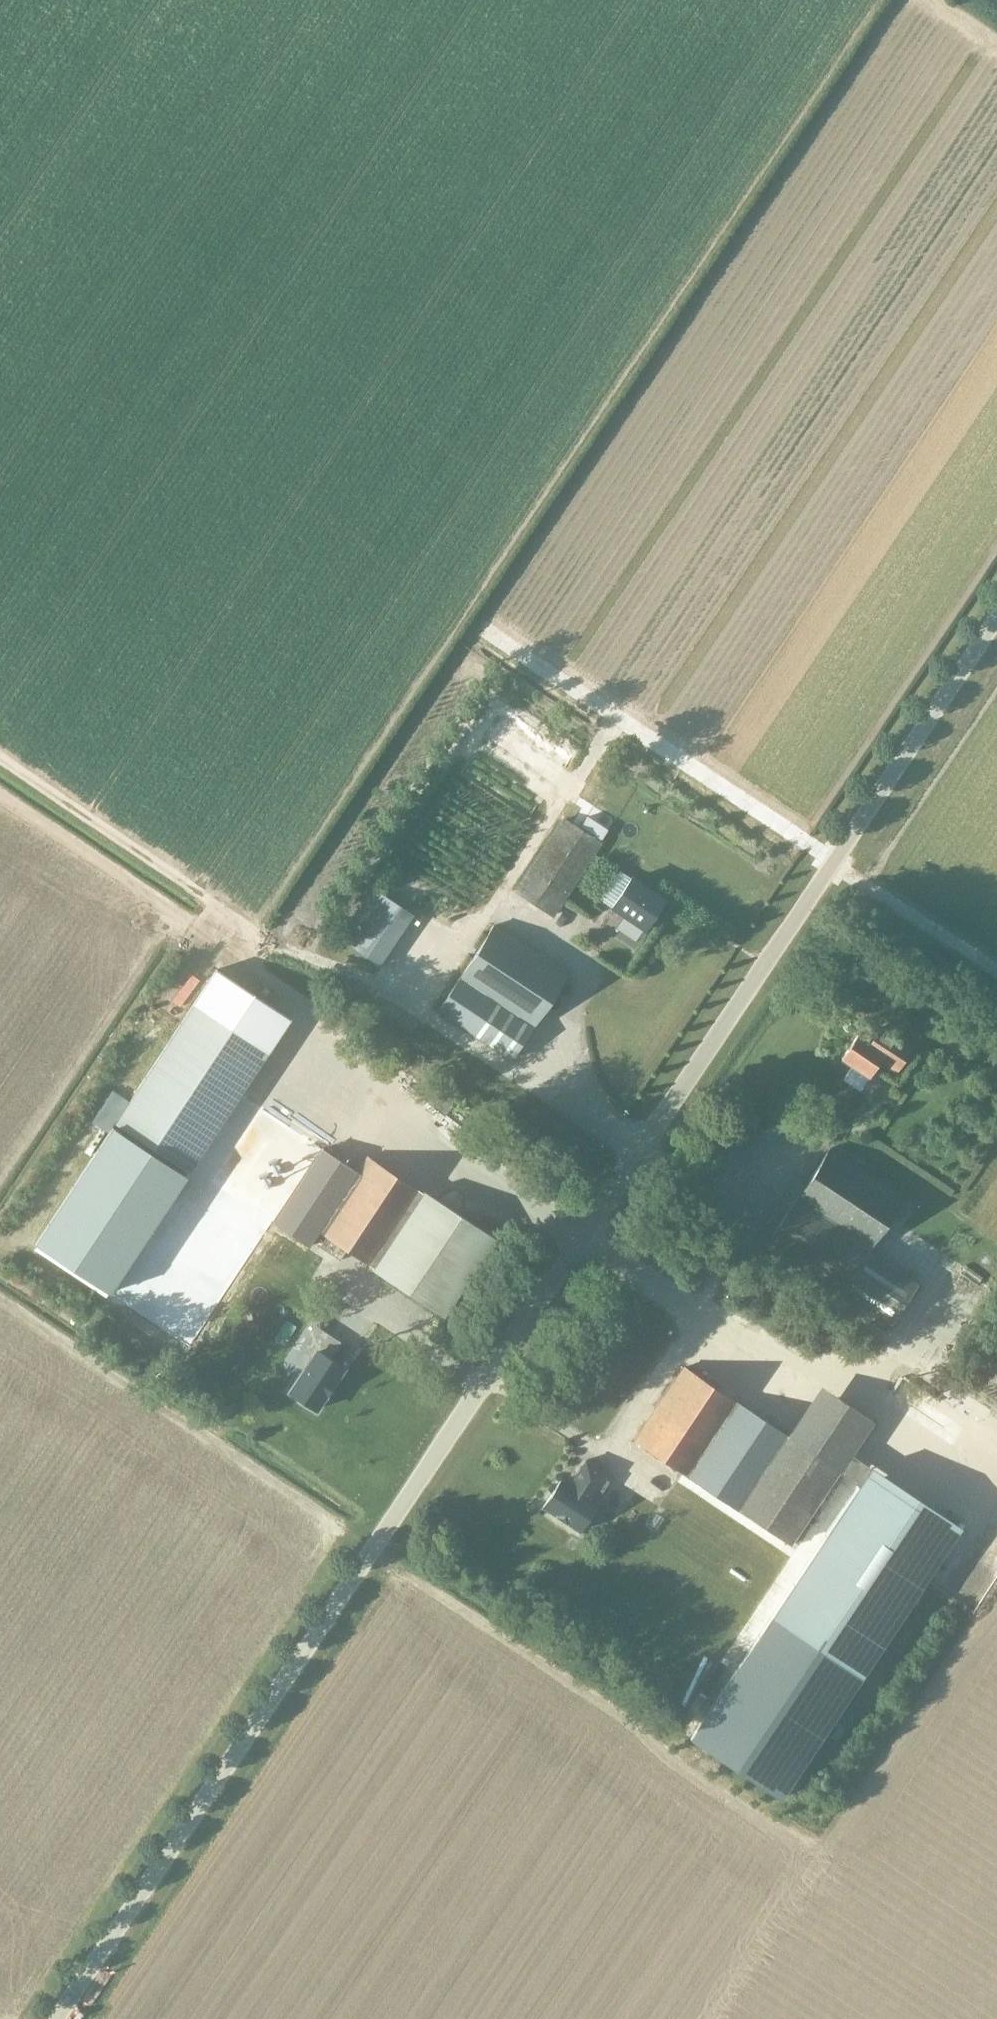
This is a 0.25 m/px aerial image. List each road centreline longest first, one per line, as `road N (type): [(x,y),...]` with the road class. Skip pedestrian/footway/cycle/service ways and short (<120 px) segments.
road 1 (unclassified): [(57,2018),(996,617)]

